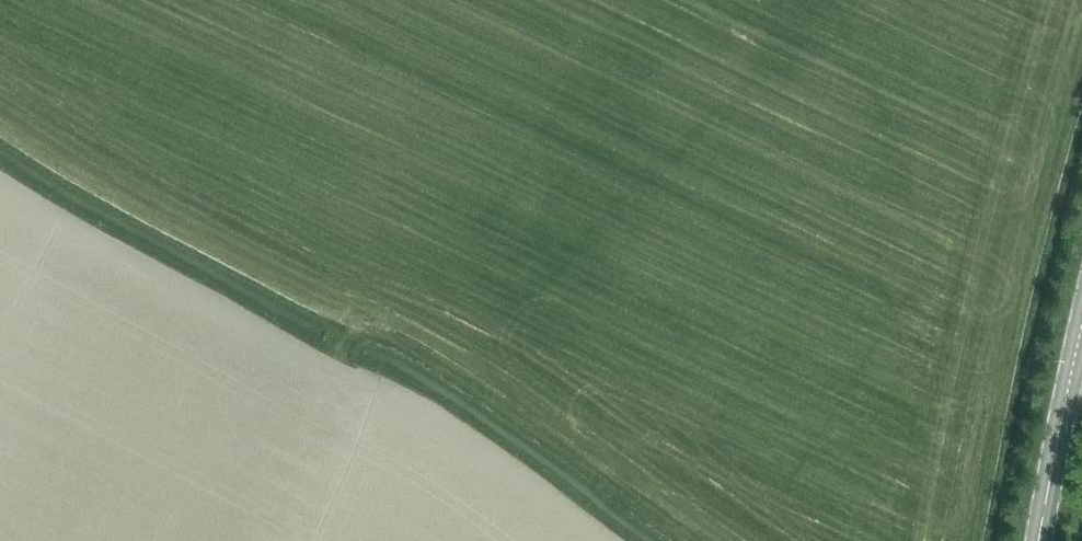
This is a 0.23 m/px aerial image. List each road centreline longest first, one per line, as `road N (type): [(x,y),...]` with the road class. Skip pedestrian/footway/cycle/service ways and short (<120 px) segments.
road 1 (secondary): [(1033,540),(1081,324)]

